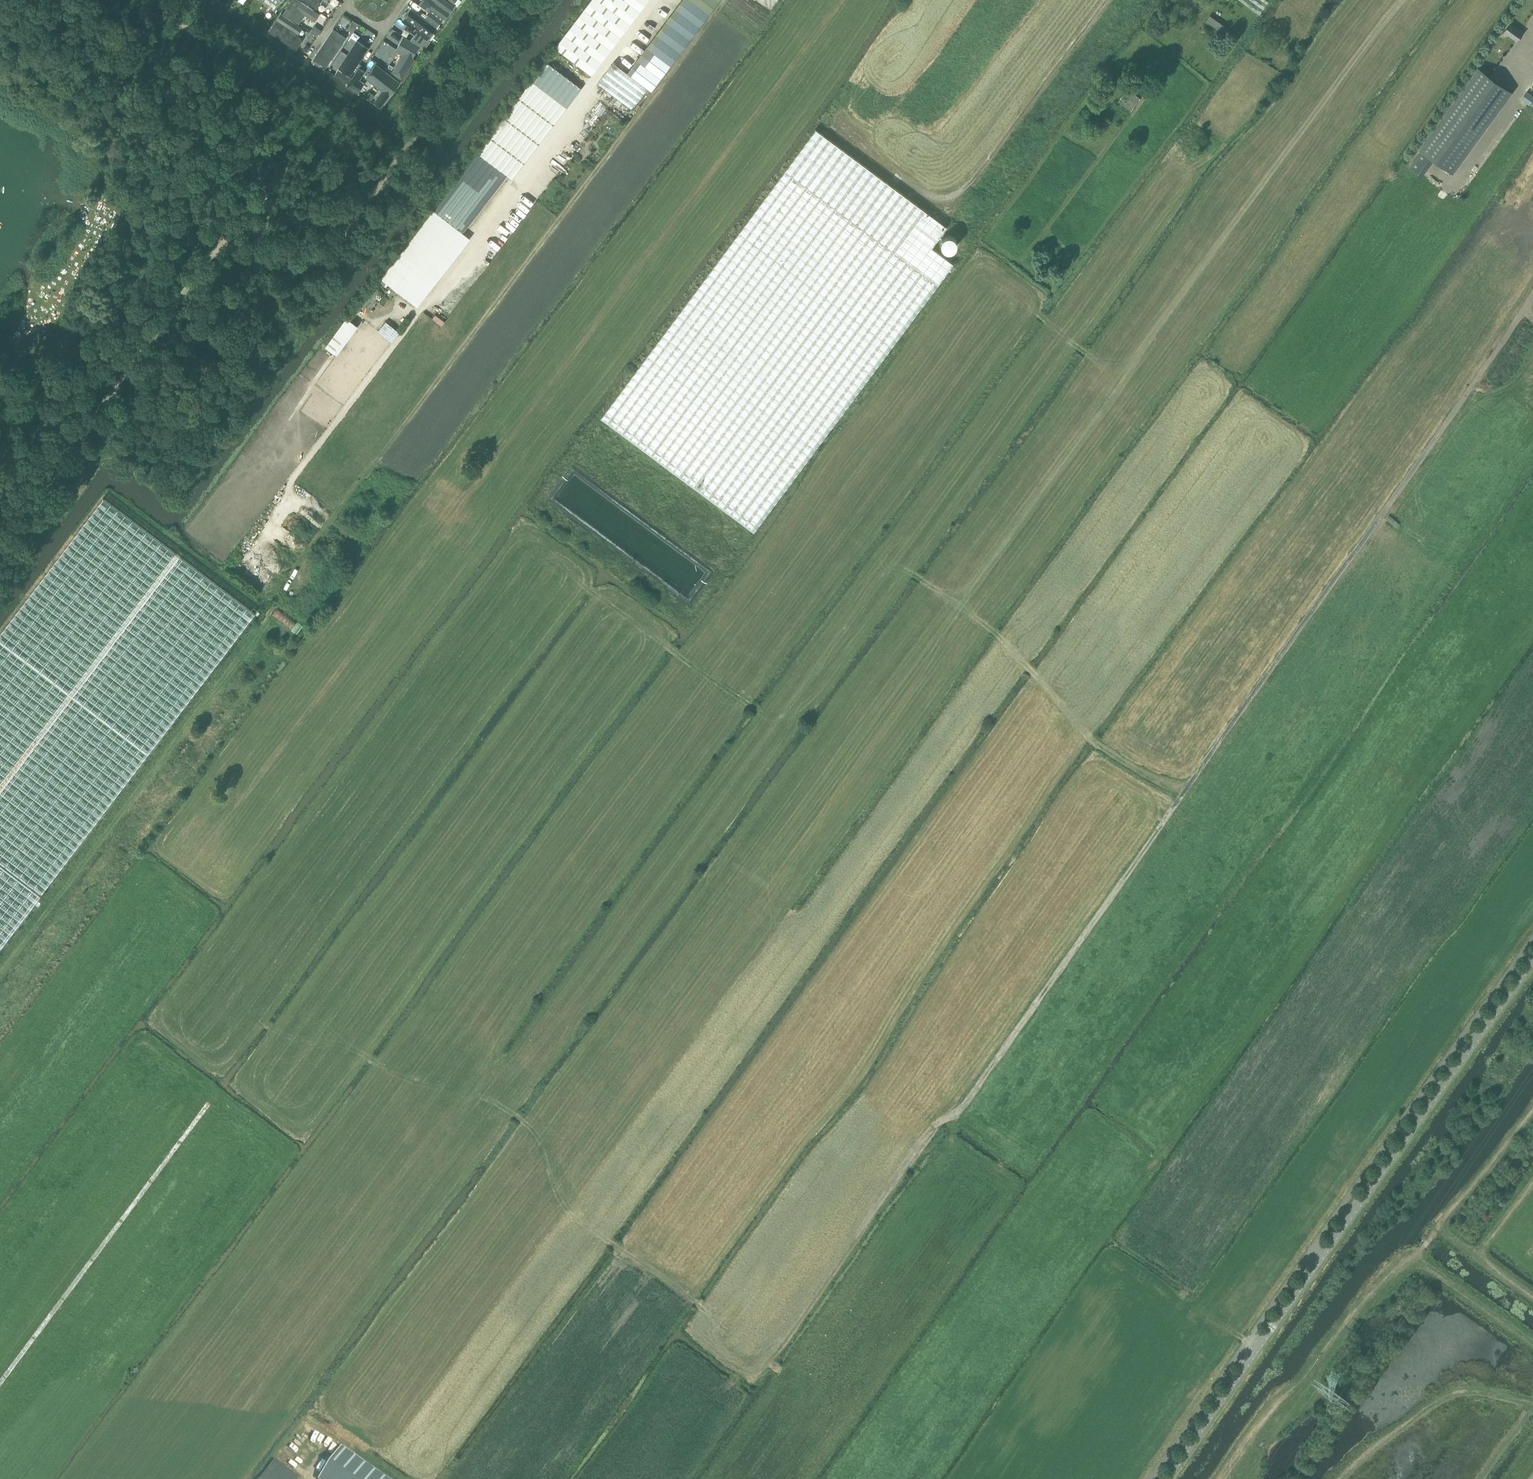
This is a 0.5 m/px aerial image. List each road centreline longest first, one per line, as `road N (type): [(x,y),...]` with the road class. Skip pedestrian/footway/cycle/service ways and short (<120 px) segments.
road 1 (tertiary): [(1165,1478),(1532,960)]
road 2 (track): [(1227,1478),(1352,1313),(1393,1274),(1414,1268),(1532,1351)]
road 3 (track): [(1342,1478),(1437,1403),(1468,1390),(1532,1402)]
road 4 (track): [(1532,1299),(1477,1259),(1532,1179)]

